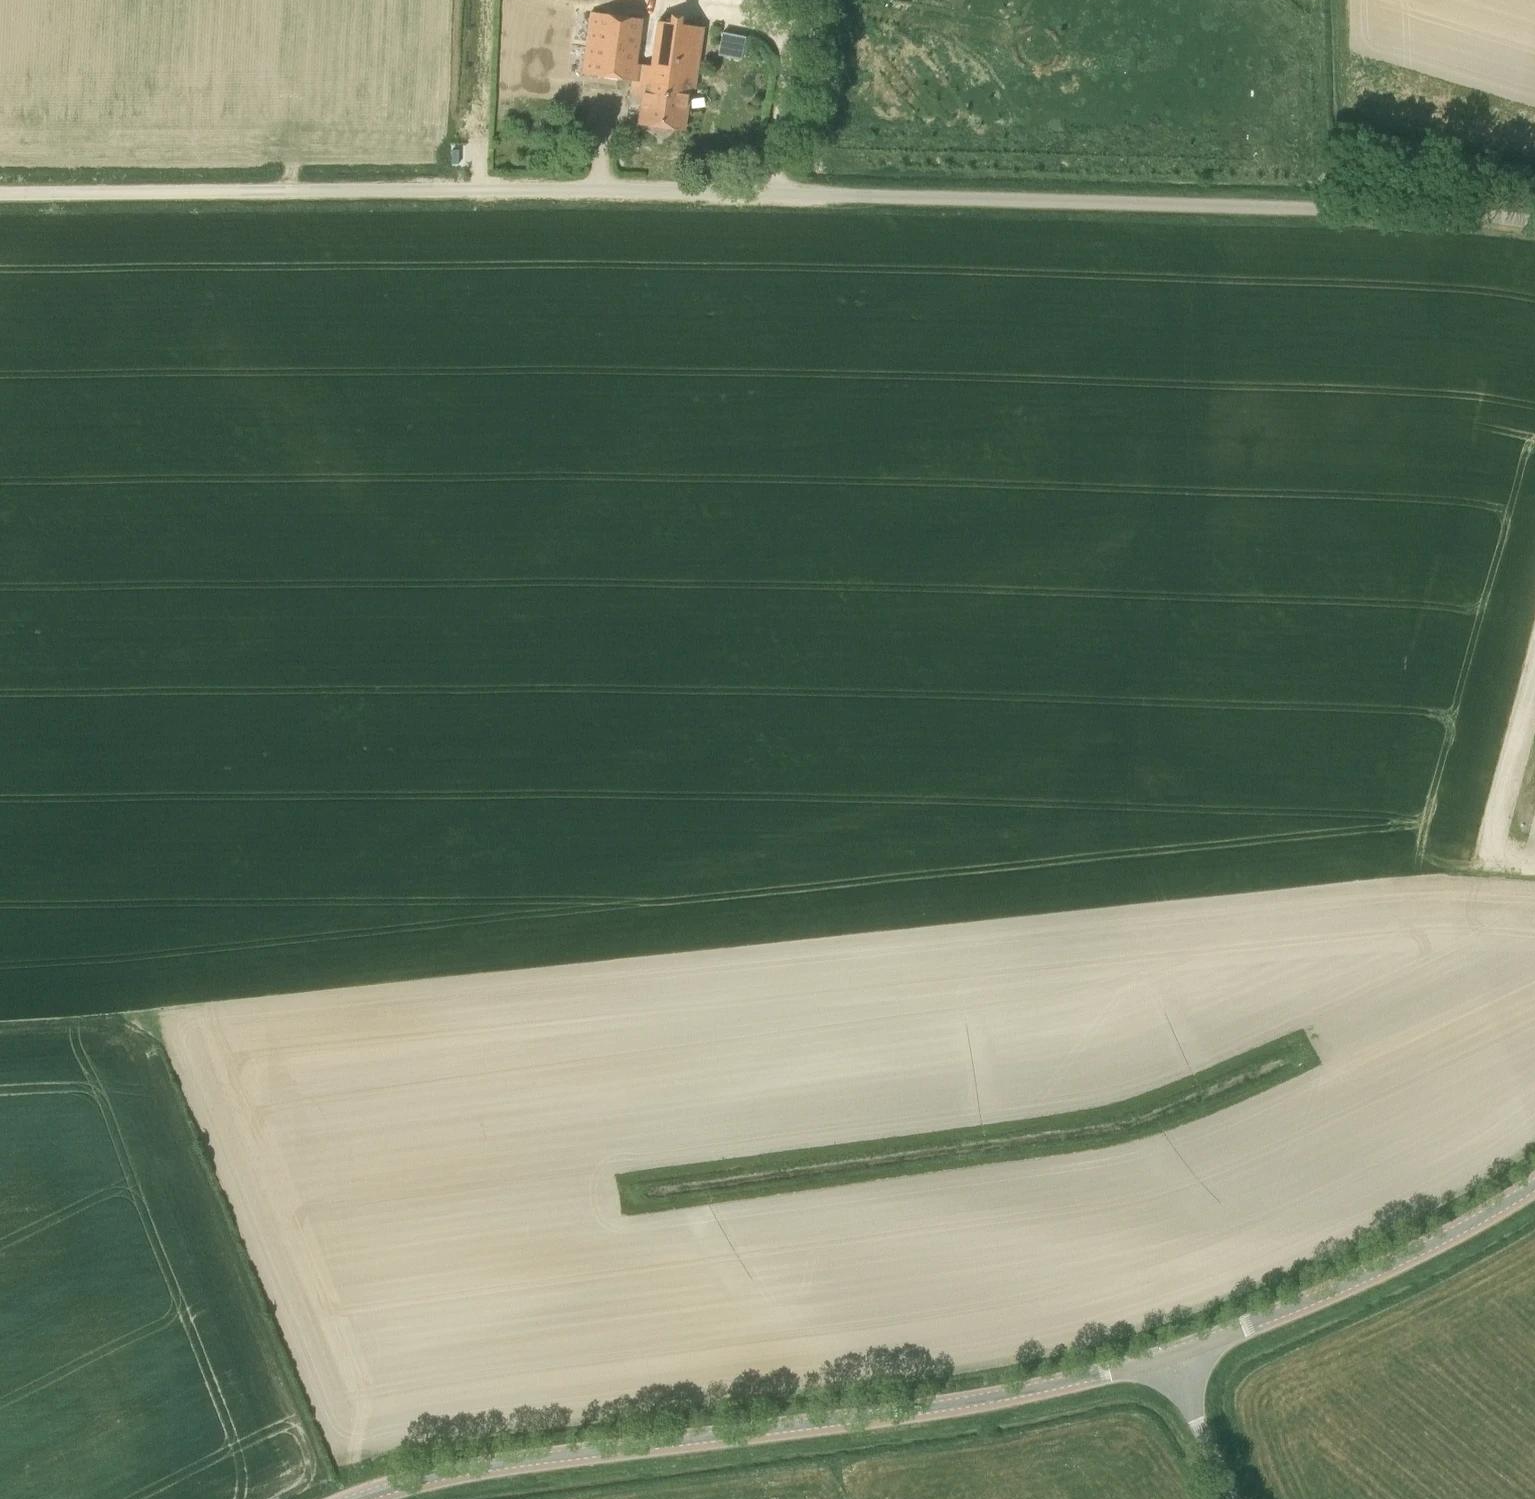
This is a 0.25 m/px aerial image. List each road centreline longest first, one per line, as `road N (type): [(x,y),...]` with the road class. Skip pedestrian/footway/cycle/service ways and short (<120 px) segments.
road 1 (unclassified): [(1534,228),(1471,214),(761,199),(0,201)]
road 2 (tertiary): [(368,1498),(459,1474),(929,1412),(1172,1367)]
road 3 (tertiary): [(1172,1367),(1361,1285),(1534,1189)]
road 4 (unclassified): [(1233,1498),(1172,1367)]

